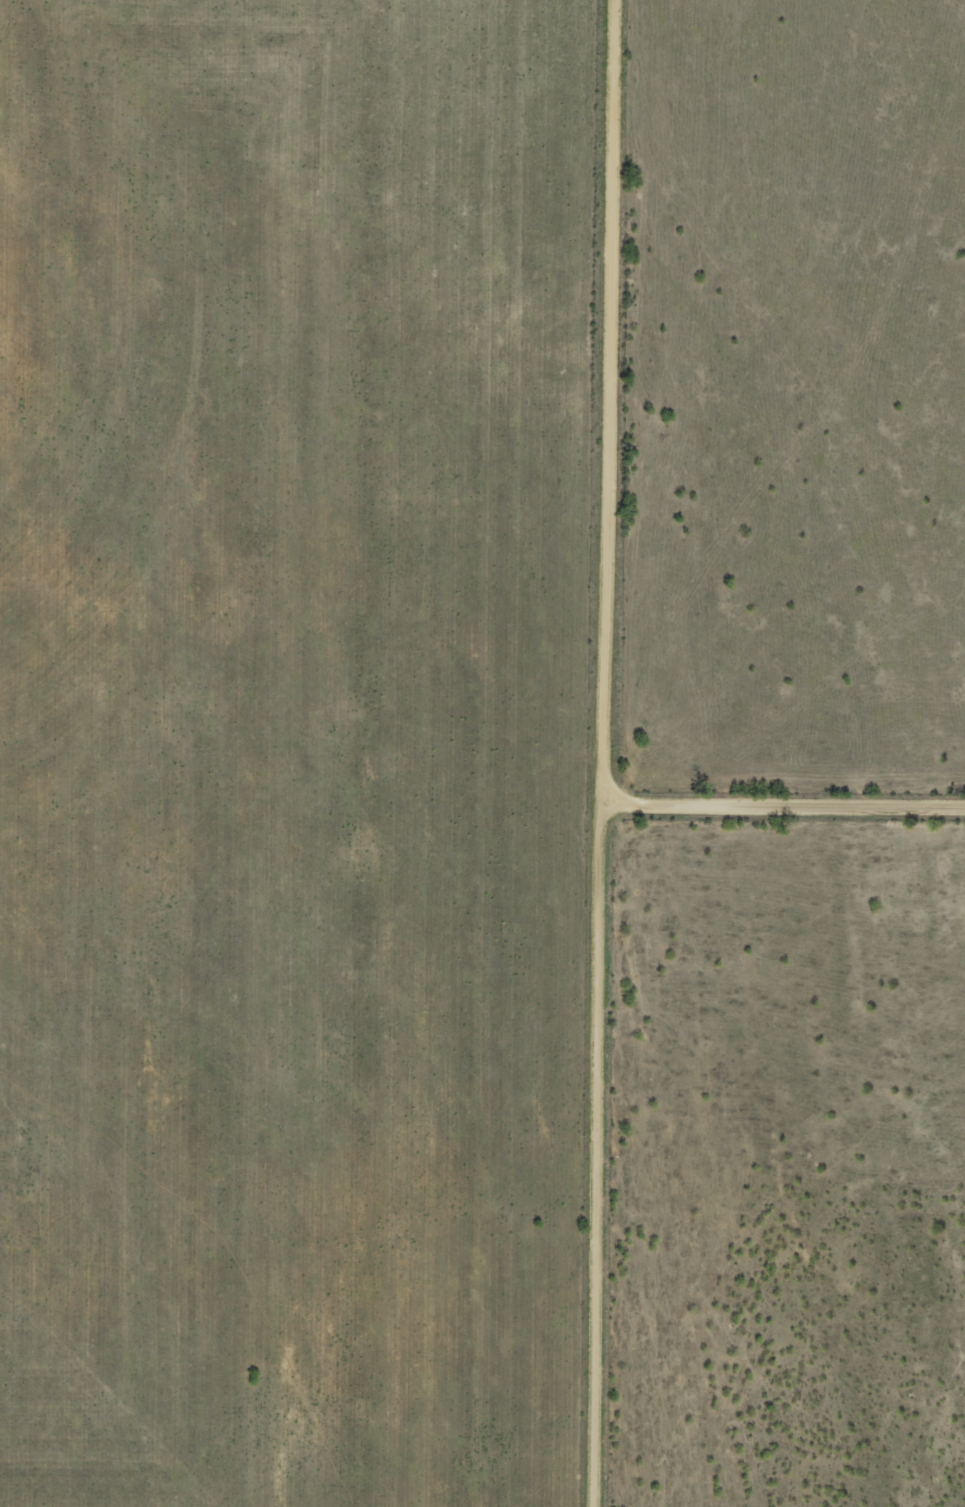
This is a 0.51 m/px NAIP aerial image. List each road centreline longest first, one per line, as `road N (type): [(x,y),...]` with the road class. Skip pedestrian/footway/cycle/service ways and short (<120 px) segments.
road 1 (residential): [(613,1506),(629,0)]
road 2 (residential): [(964,787),(625,782)]

